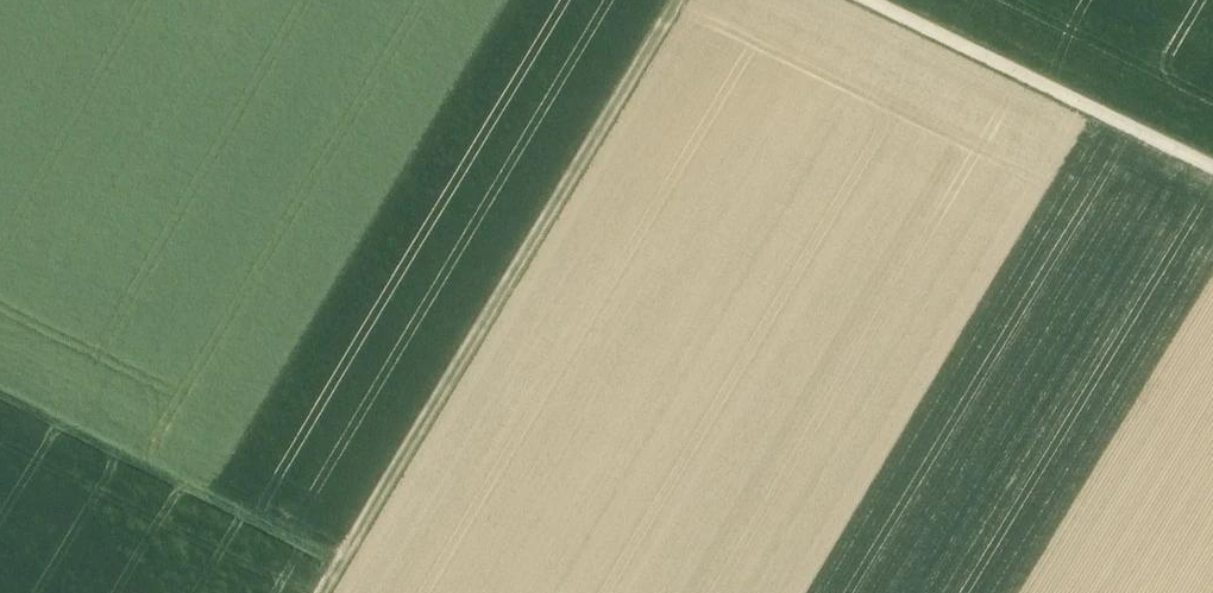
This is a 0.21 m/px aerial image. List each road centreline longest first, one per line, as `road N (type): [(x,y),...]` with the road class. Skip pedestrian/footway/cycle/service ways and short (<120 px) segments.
road 1 (track): [(344,592),(697,0)]
road 2 (track): [(1212,175),(853,0)]
road 3 (track): [(351,580),(0,406)]

